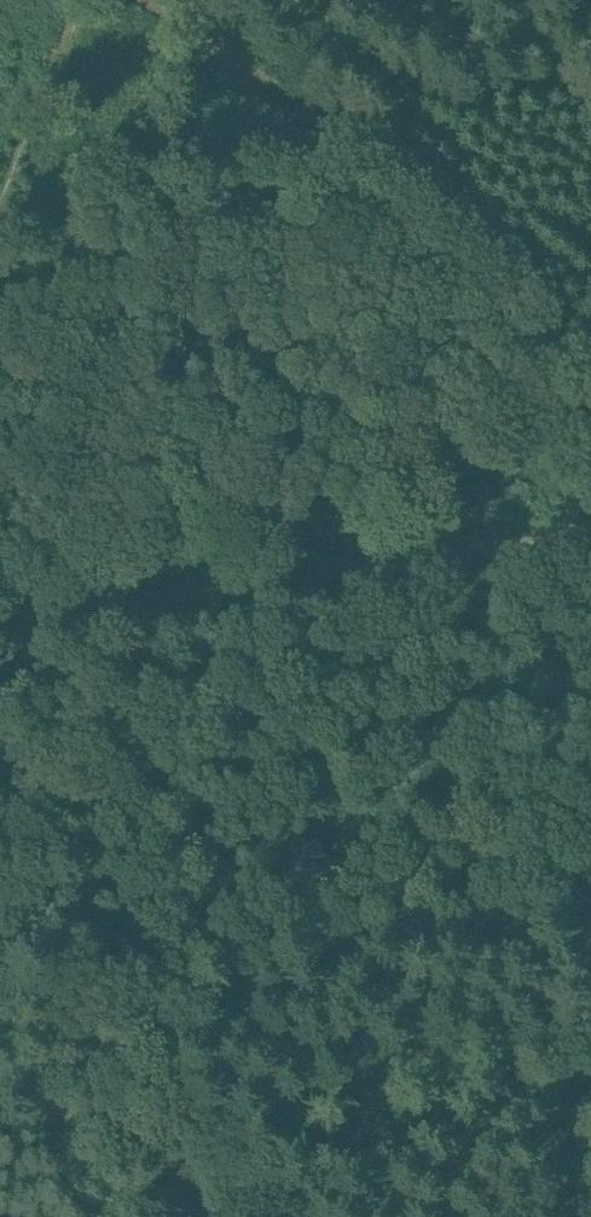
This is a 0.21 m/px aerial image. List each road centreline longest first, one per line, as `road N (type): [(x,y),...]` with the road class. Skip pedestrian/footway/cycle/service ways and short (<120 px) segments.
road 1 (track): [(590,529),(0,634)]
road 2 (track): [(0,935),(206,1216)]
road 3 (track): [(0,182),(86,0)]

